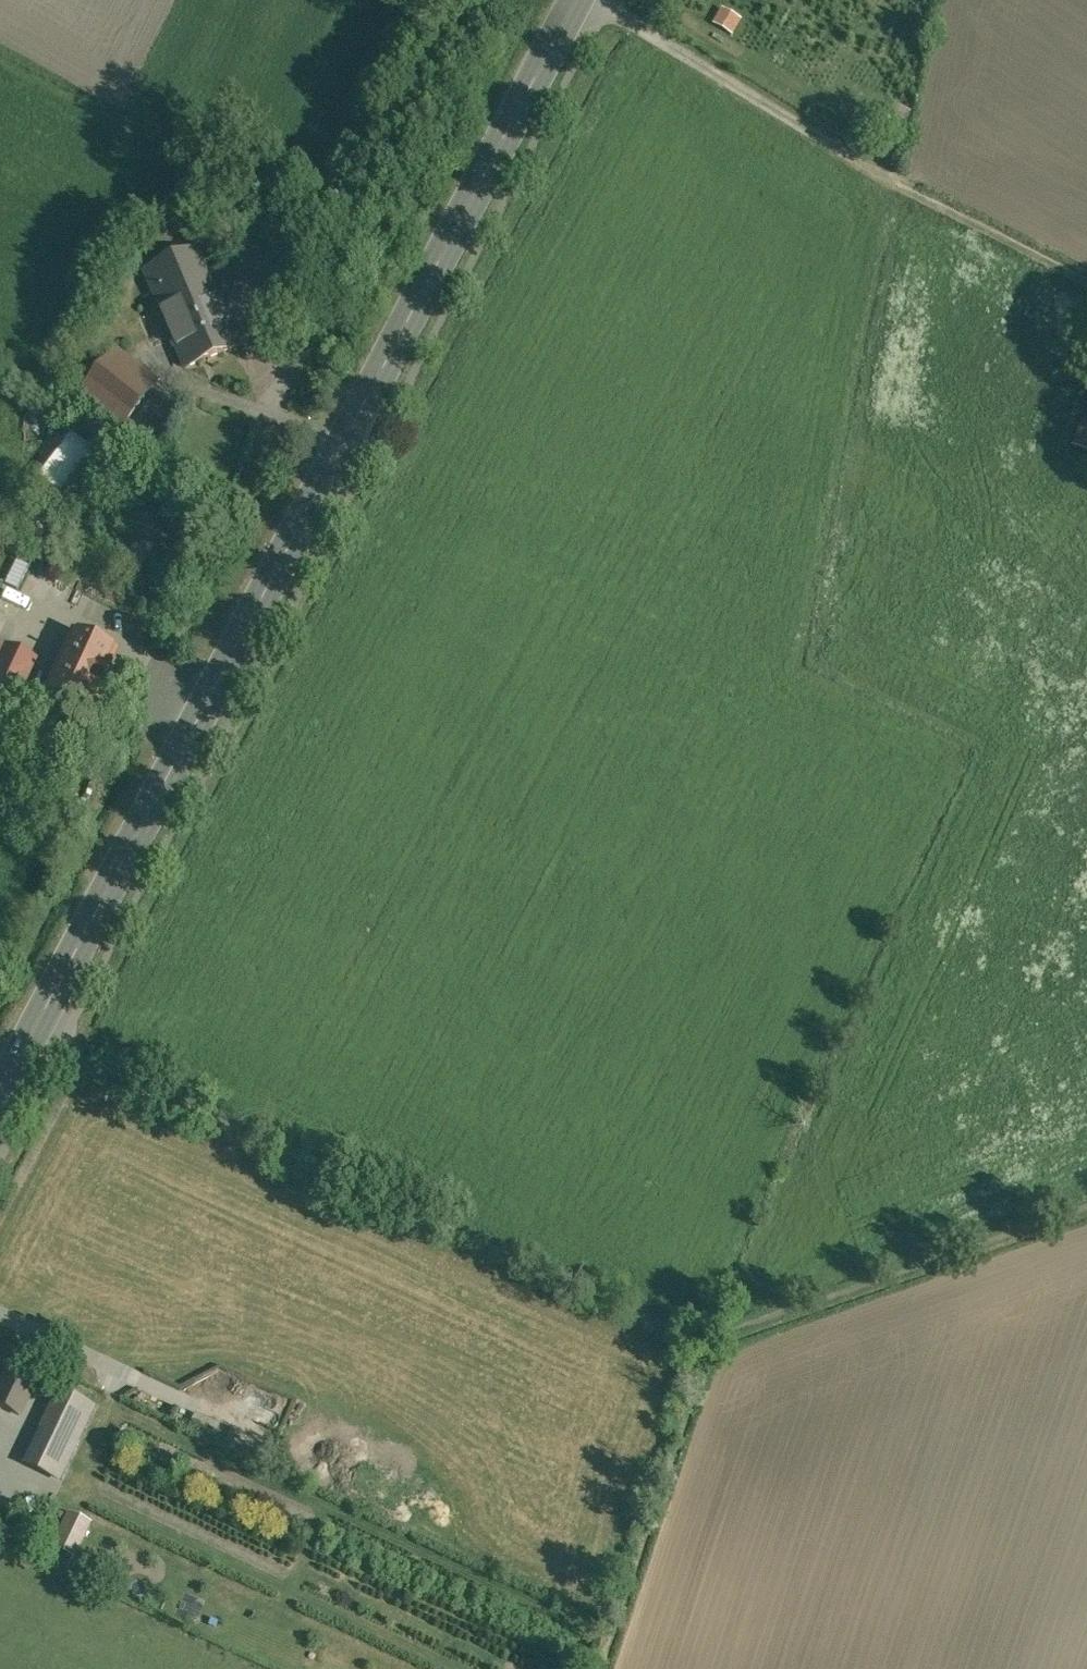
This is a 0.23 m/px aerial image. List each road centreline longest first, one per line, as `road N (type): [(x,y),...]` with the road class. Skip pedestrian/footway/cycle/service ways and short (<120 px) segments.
road 1 (secondary): [(577,0),(0,1106)]

